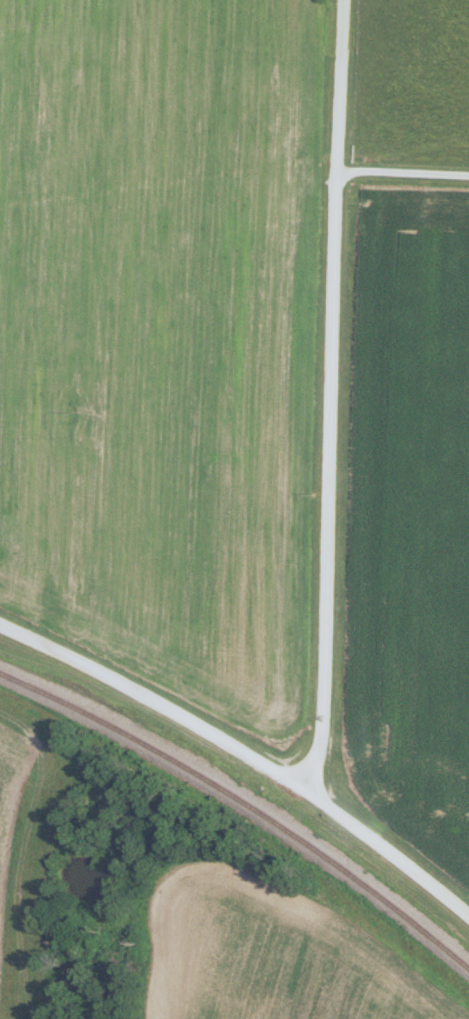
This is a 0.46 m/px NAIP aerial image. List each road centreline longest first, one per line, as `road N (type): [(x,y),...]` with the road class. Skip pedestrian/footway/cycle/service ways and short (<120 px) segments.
road 1 (residential): [(301,788),(319,752),(324,711),(346,0)]
road 2 (residential): [(301,788),(148,697),(0,625)]
road 3 (residential): [(301,788),(468,914)]
road 4 (residential): [(338,175),(468,175)]

